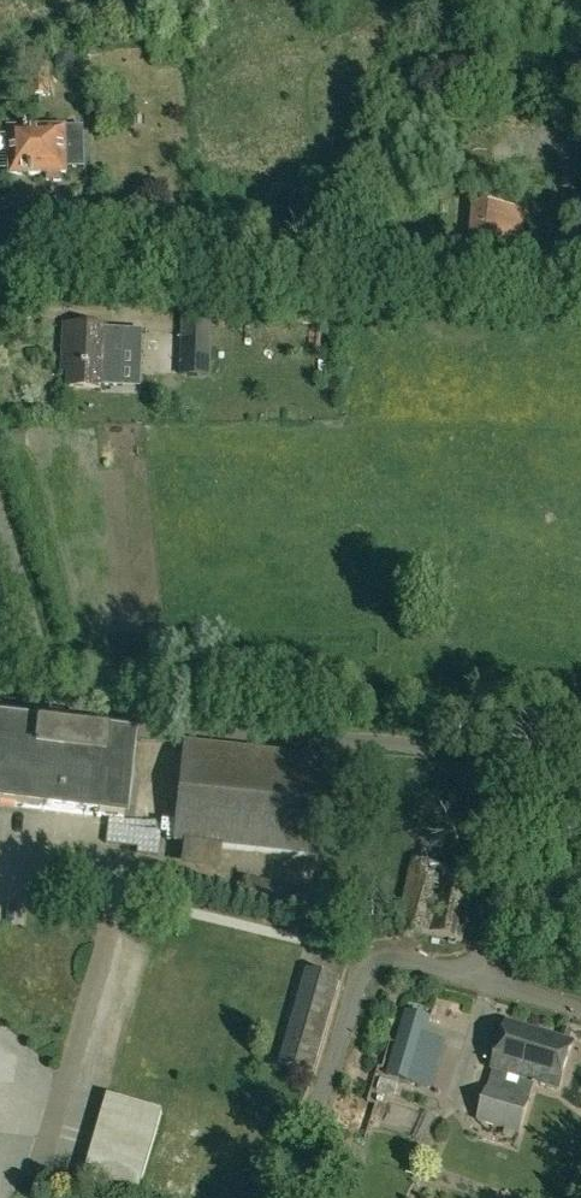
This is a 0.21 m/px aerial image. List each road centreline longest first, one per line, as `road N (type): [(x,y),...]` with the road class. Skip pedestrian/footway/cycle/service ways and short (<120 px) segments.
road 1 (unclassified): [(489,980),(498,866),(477,794),(454,764),(398,739),(117,727),(85,715),(50,679),(0,515)]
road 2 (track): [(0,274),(580,290)]
road 3 (unclassified): [(270,1197),(327,1081),(356,982)]
road 4 (unclassified): [(489,980),(390,956),(374,960),(356,982)]

